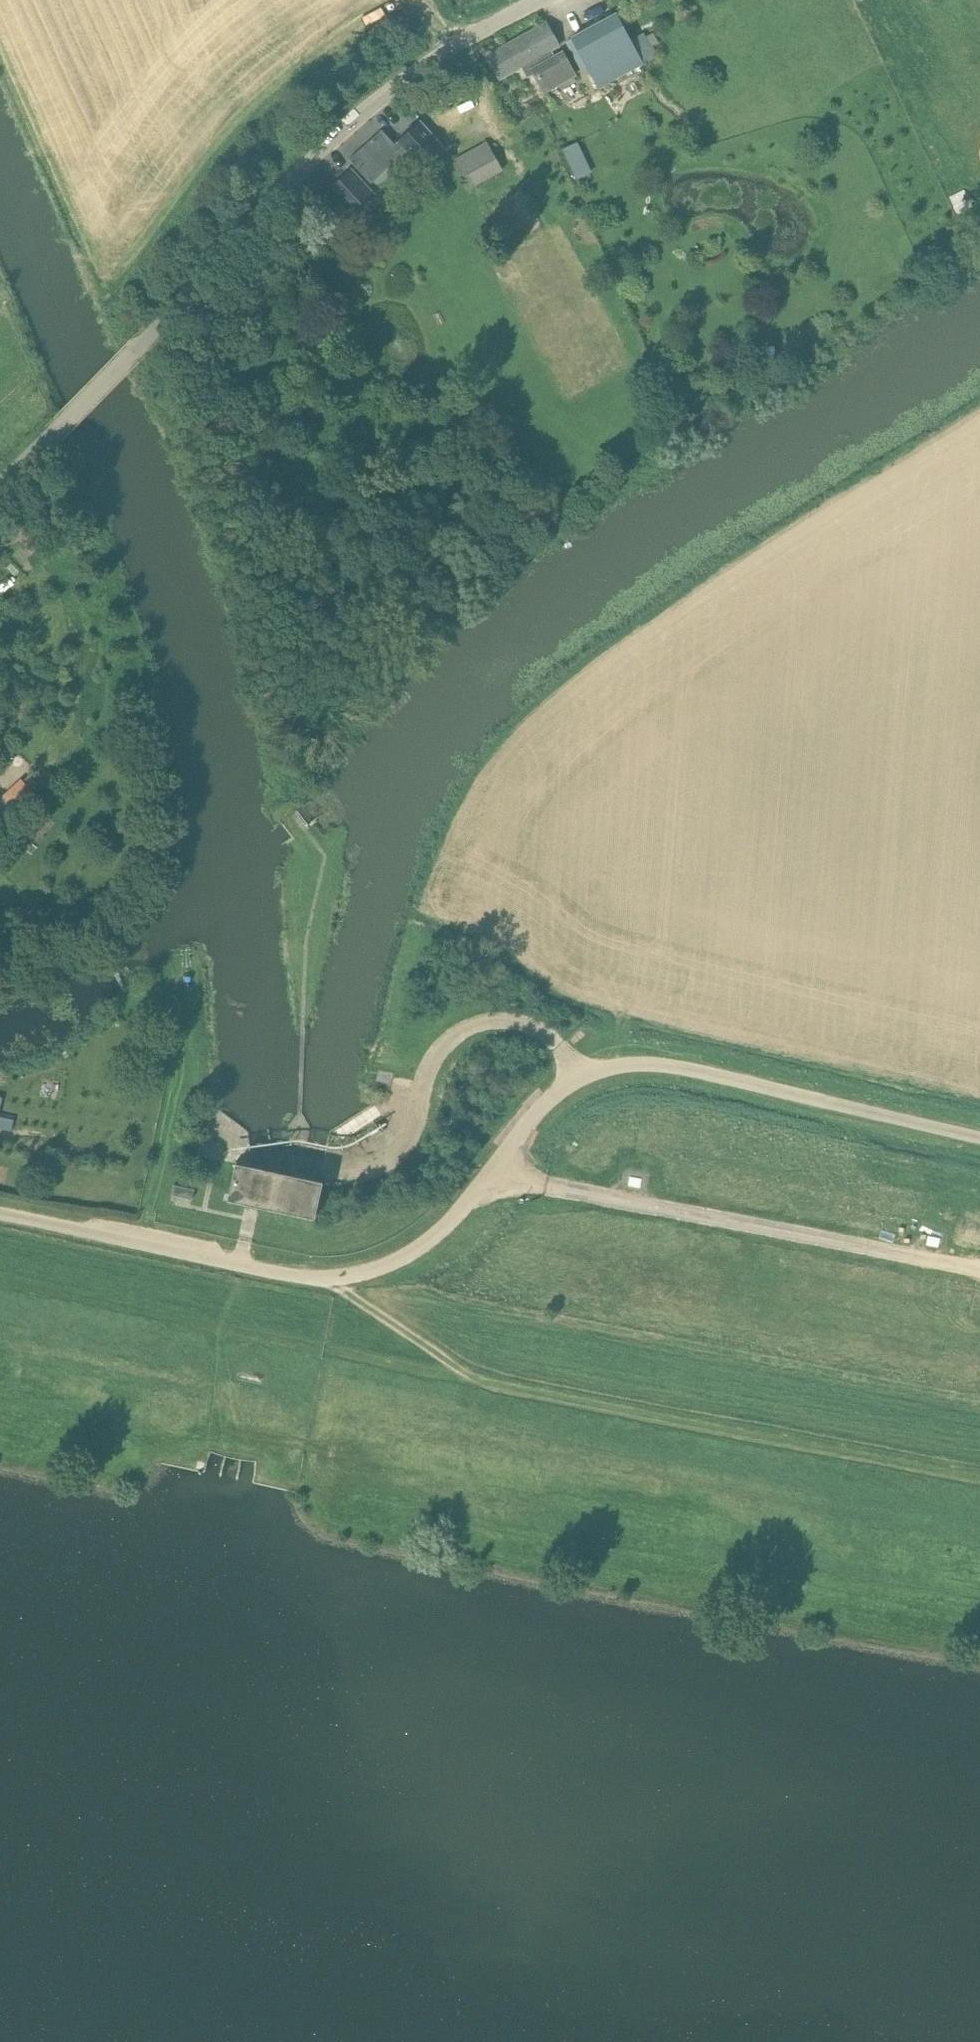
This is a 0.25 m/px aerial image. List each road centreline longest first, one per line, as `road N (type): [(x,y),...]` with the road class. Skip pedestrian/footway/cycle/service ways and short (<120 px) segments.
road 1 (unclassified): [(979,1134),(640,1062),(578,1079),(418,1248),(368,1271),(300,1277),(0,1214)]
road 2 (unclassified): [(0,480),(132,353),(371,101),(410,70),(538,0)]
road 3 (track): [(979,1267),(543,1185),(496,1163)]

